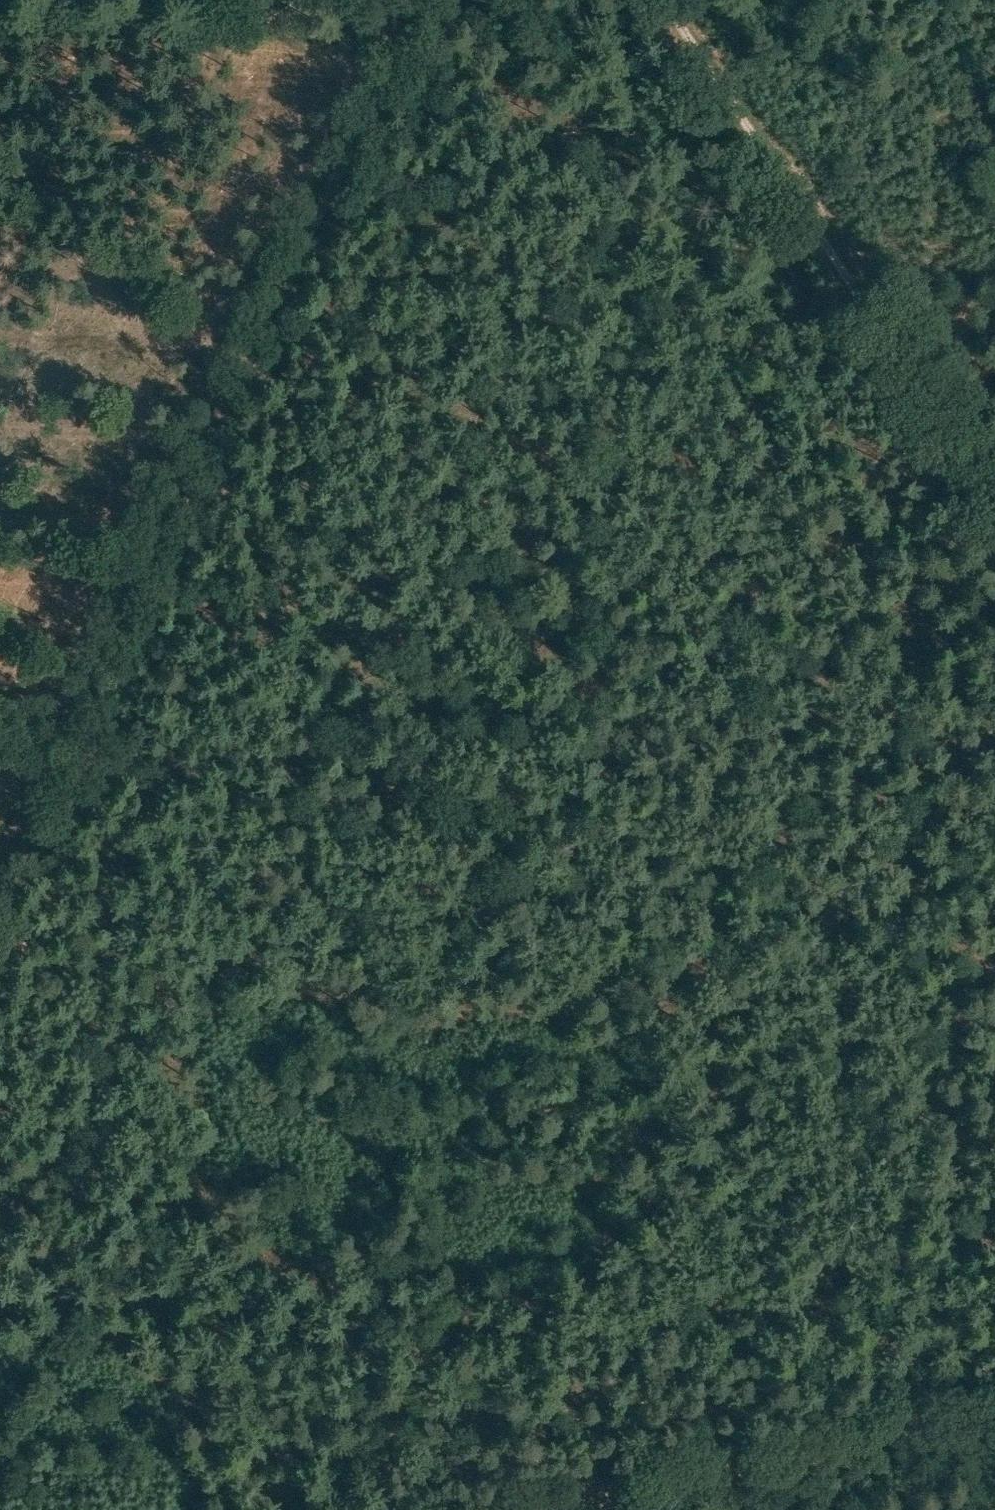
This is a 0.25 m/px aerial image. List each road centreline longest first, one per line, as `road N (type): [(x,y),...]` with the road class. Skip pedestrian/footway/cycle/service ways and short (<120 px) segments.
road 1 (track): [(0,858),(425,0)]
road 2 (track): [(650,0),(994,517)]
road 3 (track): [(556,1509),(994,1405)]

